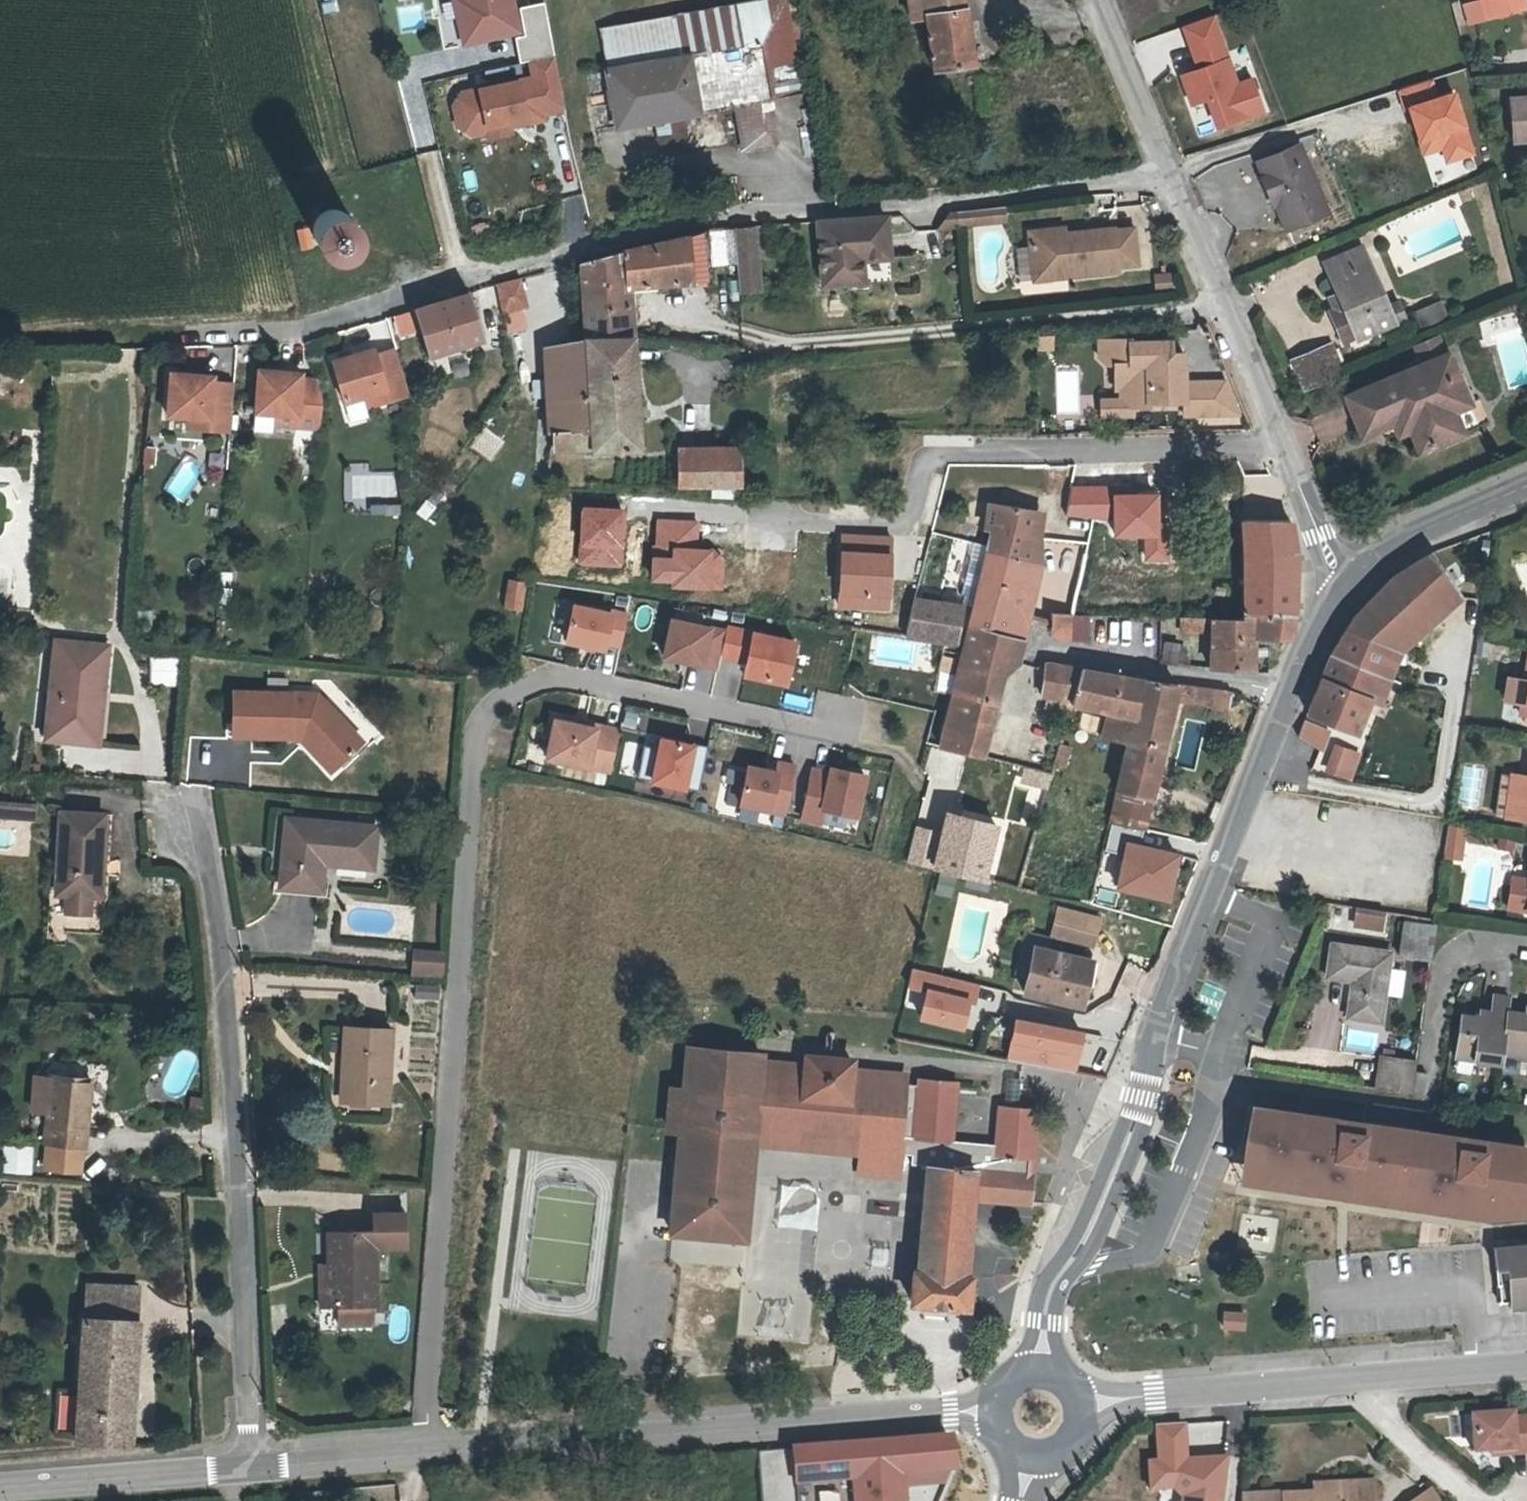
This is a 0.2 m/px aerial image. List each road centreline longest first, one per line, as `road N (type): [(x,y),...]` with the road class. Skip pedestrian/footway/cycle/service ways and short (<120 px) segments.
road 1 (tertiary): [(0,1489),(988,1413)]
road 2 (residential): [(1154,137),(941,177),(667,204),(310,320),(198,340)]
road 3 (tertiary): [(1044,1370),(1052,1289),(1084,1245),(1136,1122),(1155,1025),(1294,680)]
road 4 (residential): [(1154,137),(1341,588)]
road 5 (tertiary): [(1085,1407),(1350,1381)]
road 6 (residential): [(1294,680),(1173,674),(1038,641)]
road 7 (tertiary): [(1341,588),(1394,545),(1526,486)]
road 8 (tertiary): [(1350,1381),(1526,1365)]
road 9 (residential): [(1476,1500),(1350,1381)]
road 10 (residential): [(1098,0),(1154,137)]

